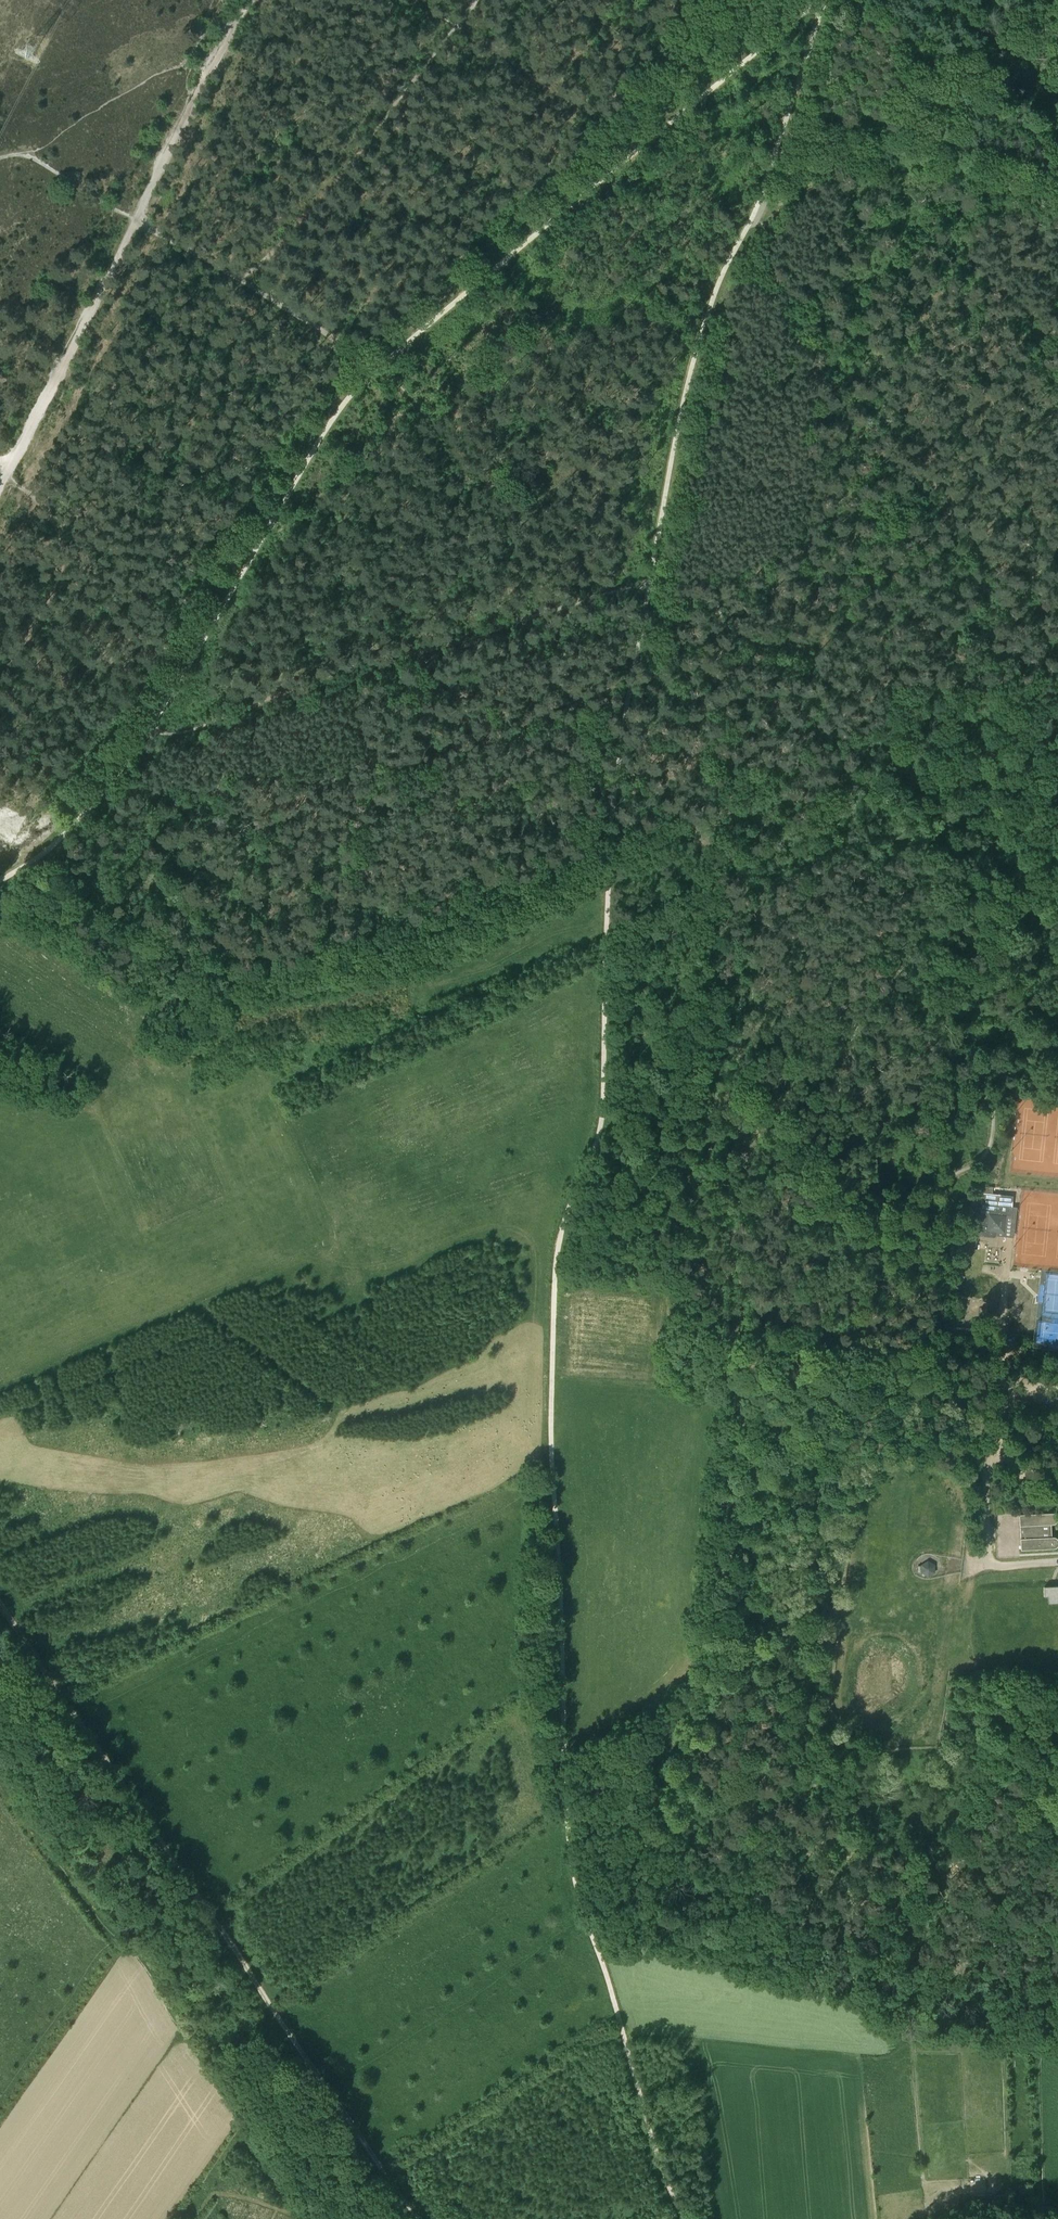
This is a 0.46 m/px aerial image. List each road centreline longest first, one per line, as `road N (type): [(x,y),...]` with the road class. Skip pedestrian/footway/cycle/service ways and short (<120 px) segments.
road 1 (track): [(418,2218),(0,1601)]
road 2 (track): [(1057,663),(993,681),(906,677),(609,847)]
road 3 (track): [(1057,2209),(983,2206),(924,2218)]

